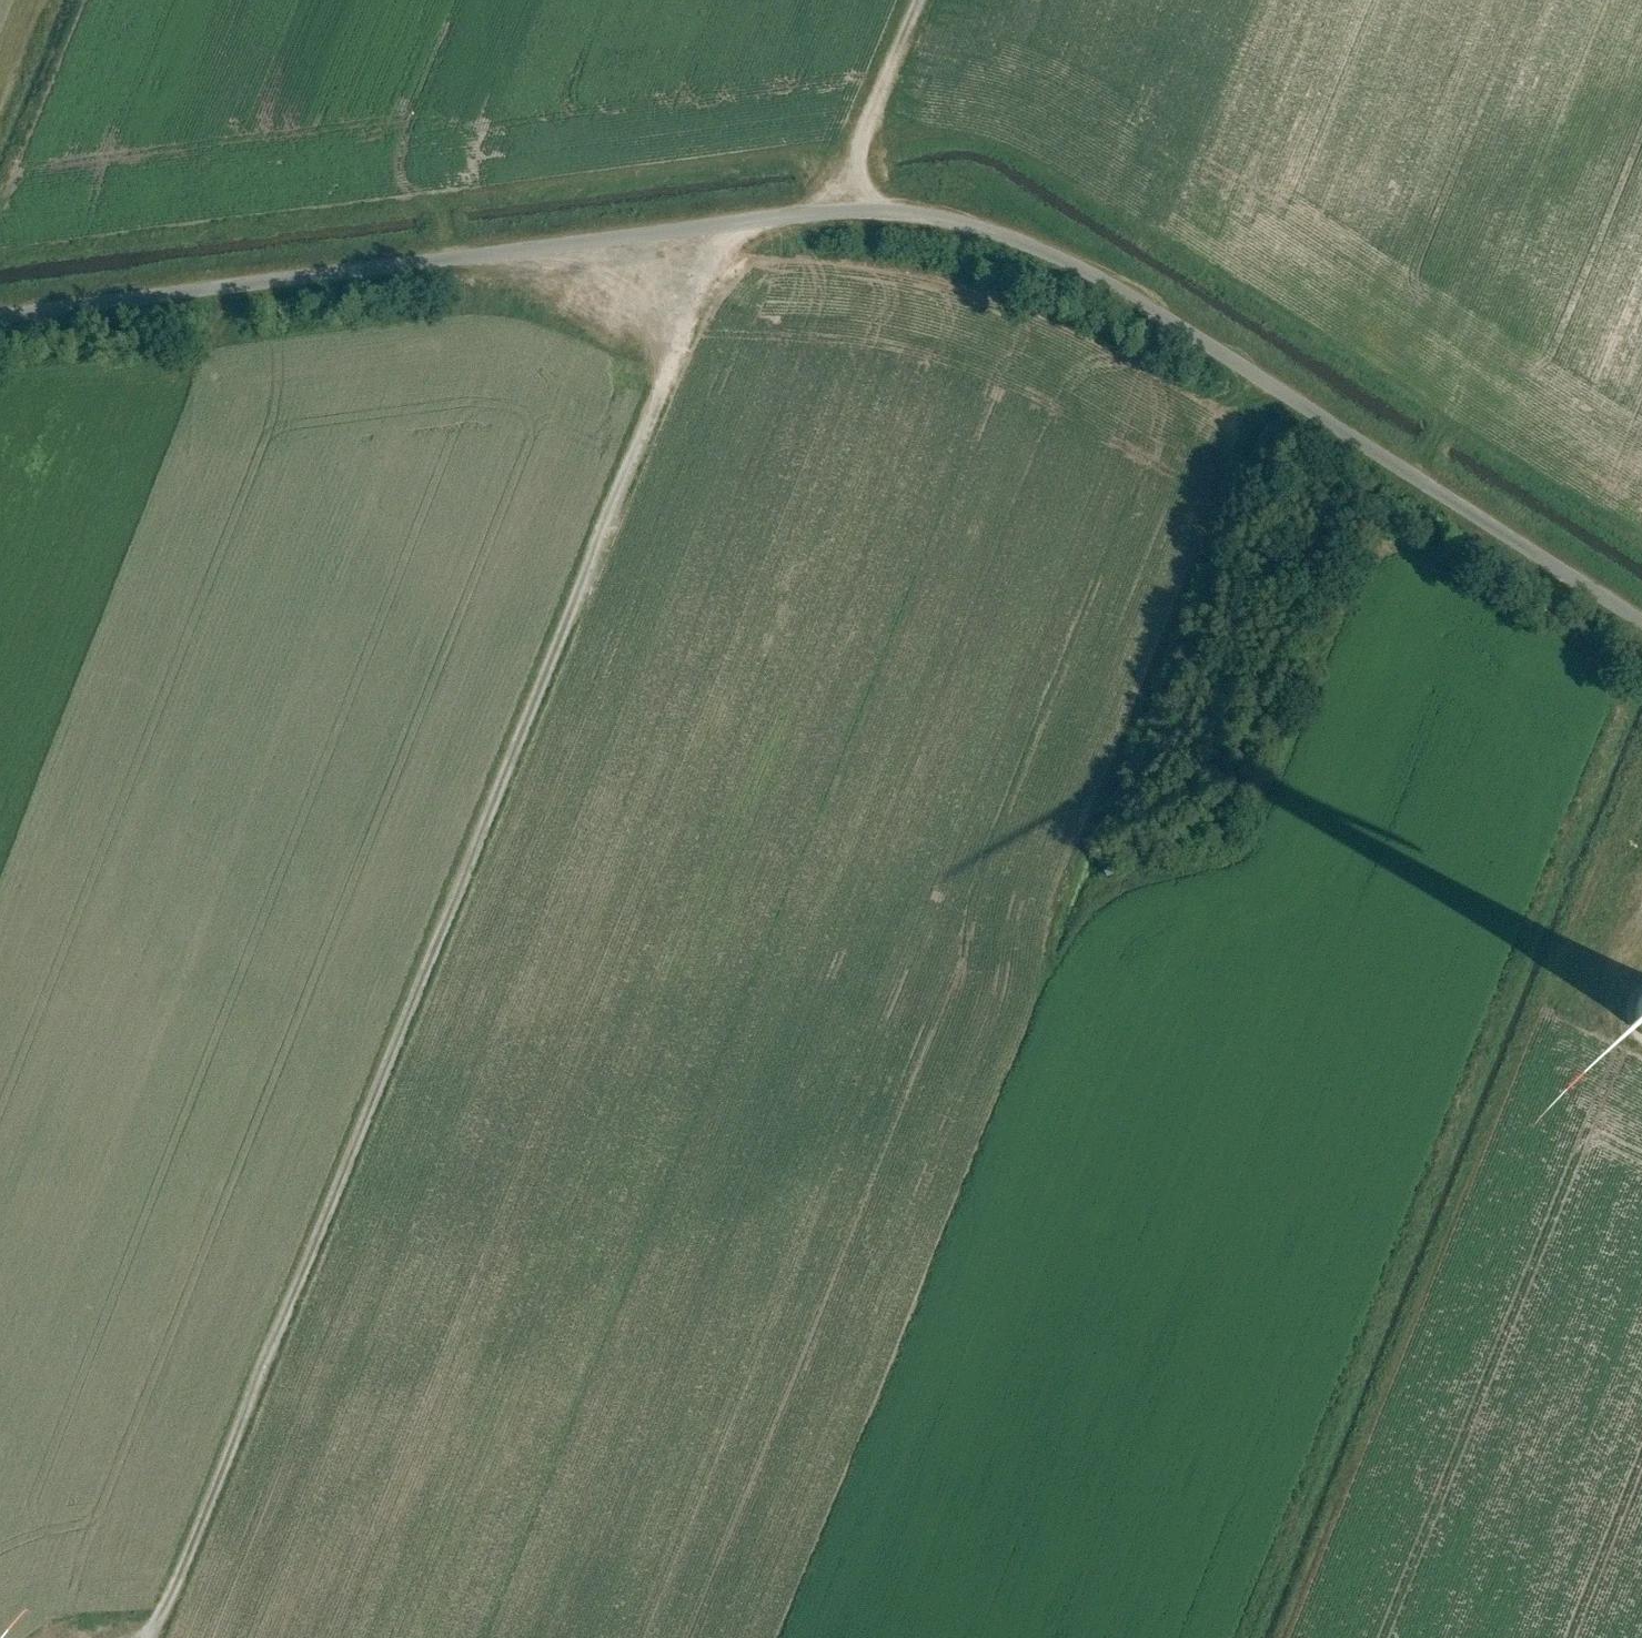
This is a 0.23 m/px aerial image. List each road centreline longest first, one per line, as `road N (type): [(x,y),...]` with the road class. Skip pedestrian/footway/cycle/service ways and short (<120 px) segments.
road 1 (track): [(1641,610),(1159,304),(997,231),(915,213),(825,211),(0,311)]
road 2 (track): [(739,221),(145,1637)]
road 3 (track): [(825,211),(915,0)]

